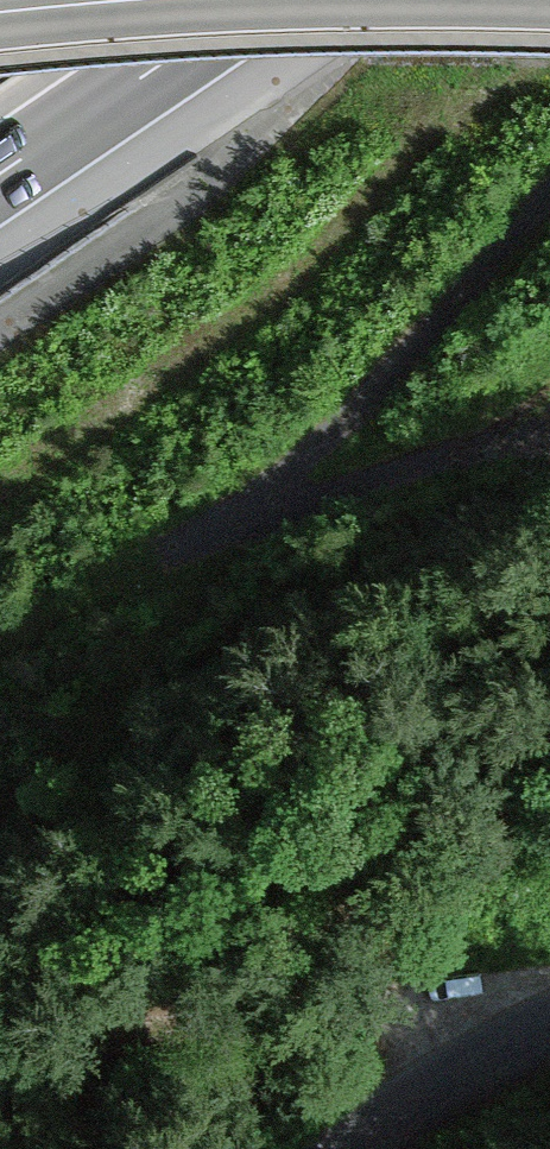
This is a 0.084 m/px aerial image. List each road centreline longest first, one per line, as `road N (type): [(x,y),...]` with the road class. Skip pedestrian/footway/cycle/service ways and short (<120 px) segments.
road 1 (track): [(0,1093),(145,1033),(243,1016),(374,1013),(416,1020),(485,1060)]
road 2 (motorway): [(0,174),(257,0)]
road 3 (unclassified): [(349,1148),(418,1100),(549,1029)]
road 4 (primary): [(0,13),(147,0)]

